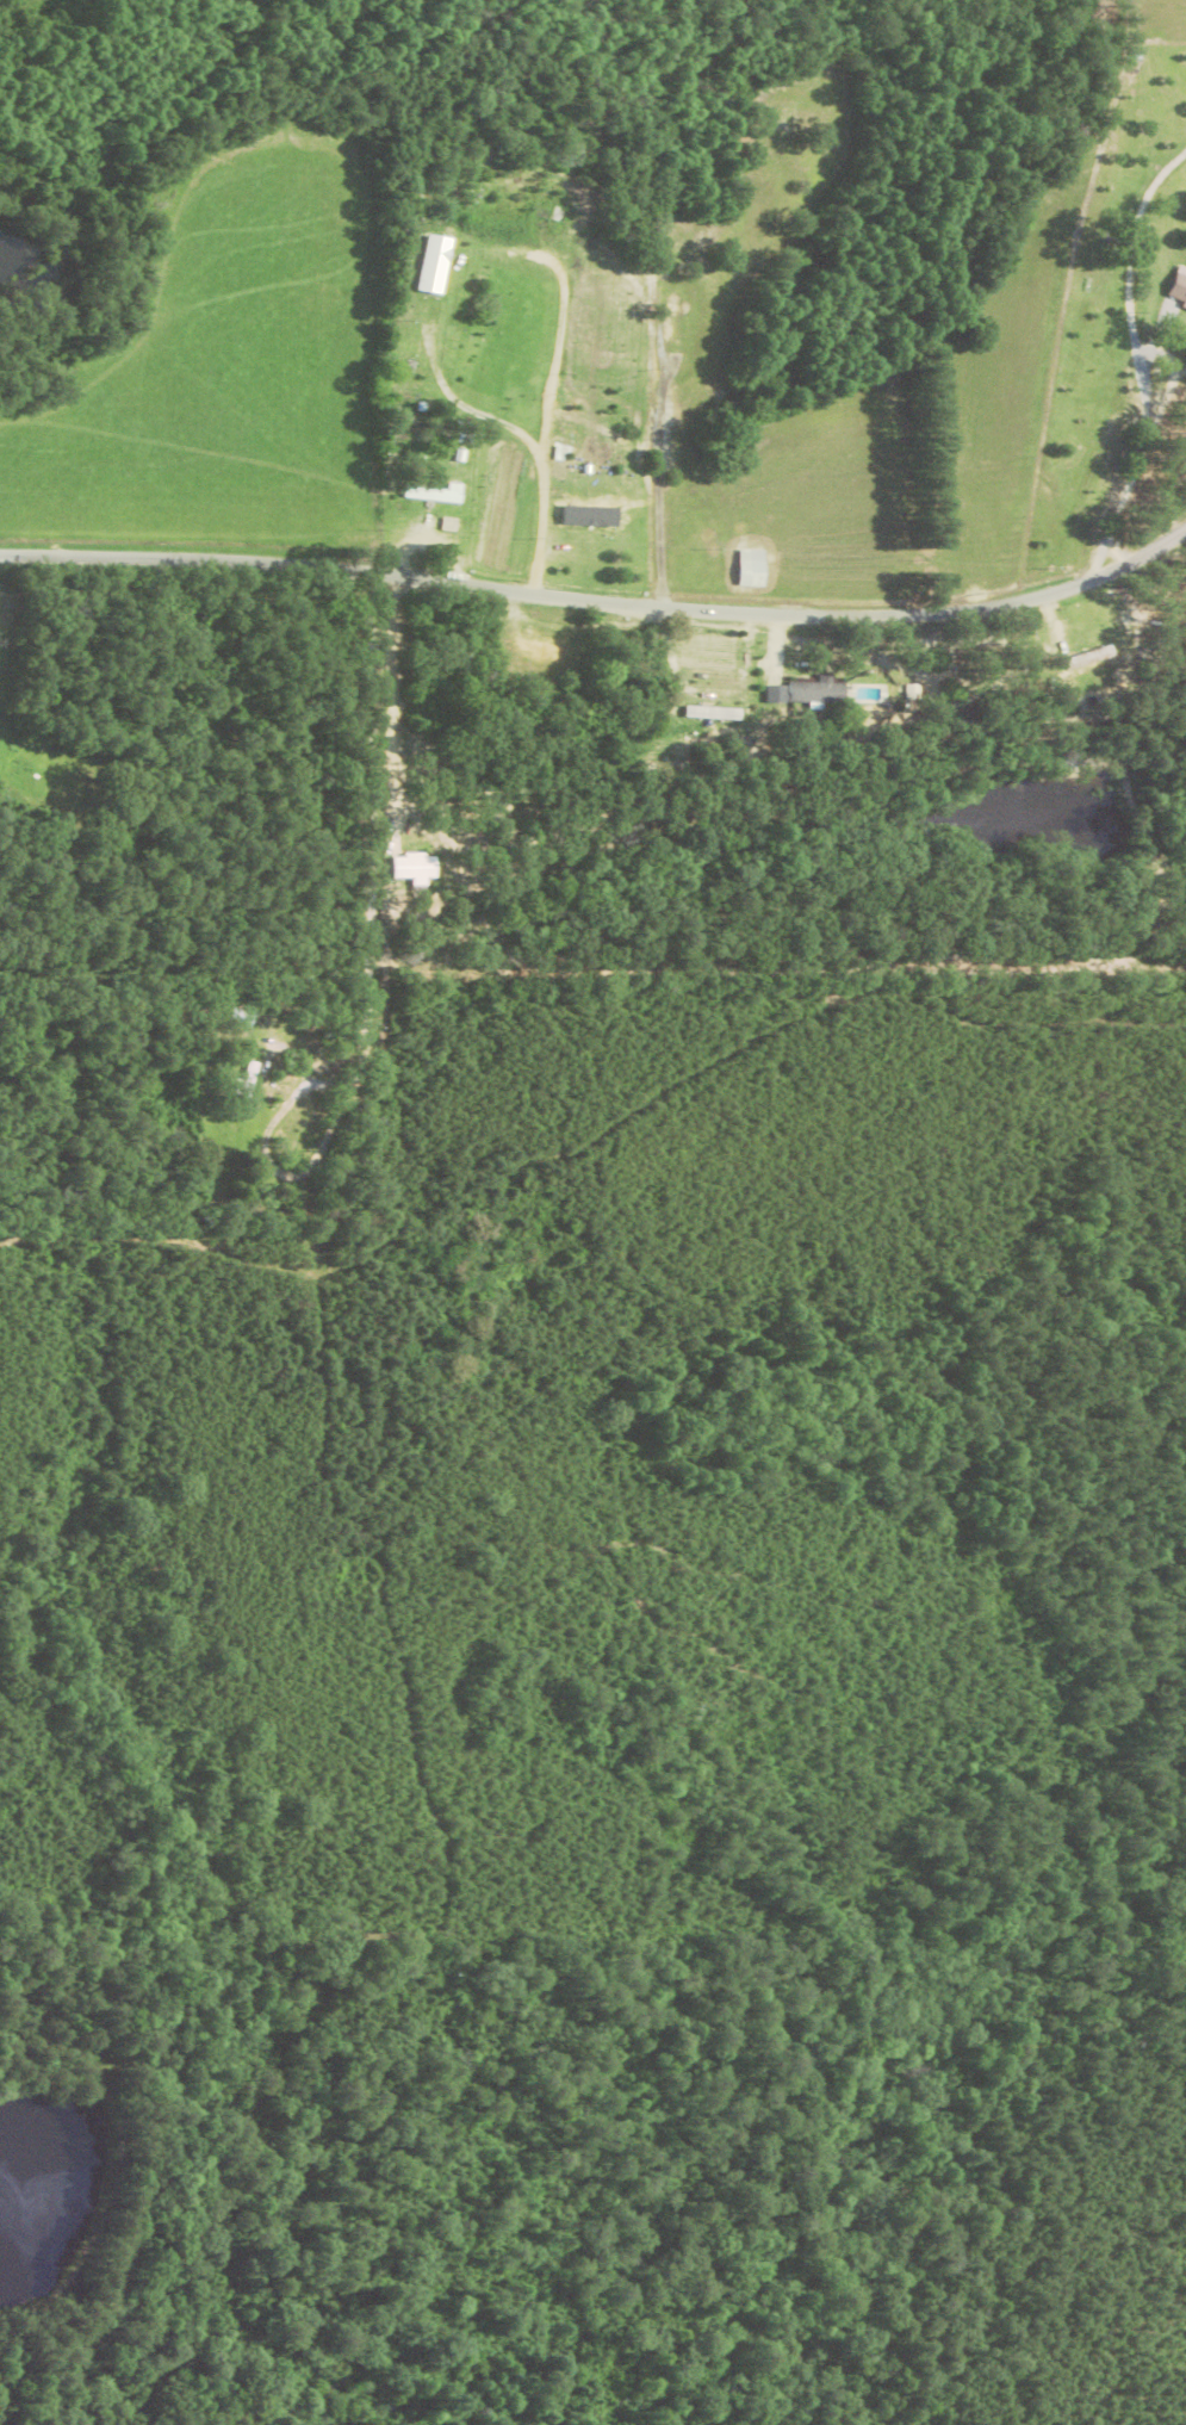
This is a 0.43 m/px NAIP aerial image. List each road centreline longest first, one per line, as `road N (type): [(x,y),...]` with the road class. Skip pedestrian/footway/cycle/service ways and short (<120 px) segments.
road 1 (residential): [(0,565),(845,614),(1000,590),(1185,514)]
road 2 (residential): [(361,587),(360,976),(355,1013),(302,1099),(298,1197),(287,1216)]
road 3 (residential): [(302,1099),(372,1106),(446,1077),(527,1072),(690,1125)]
road 4 (residential): [(1153,528),(1154,624),(1131,761)]
road 5 (residential): [(287,1216),(216,1336)]

